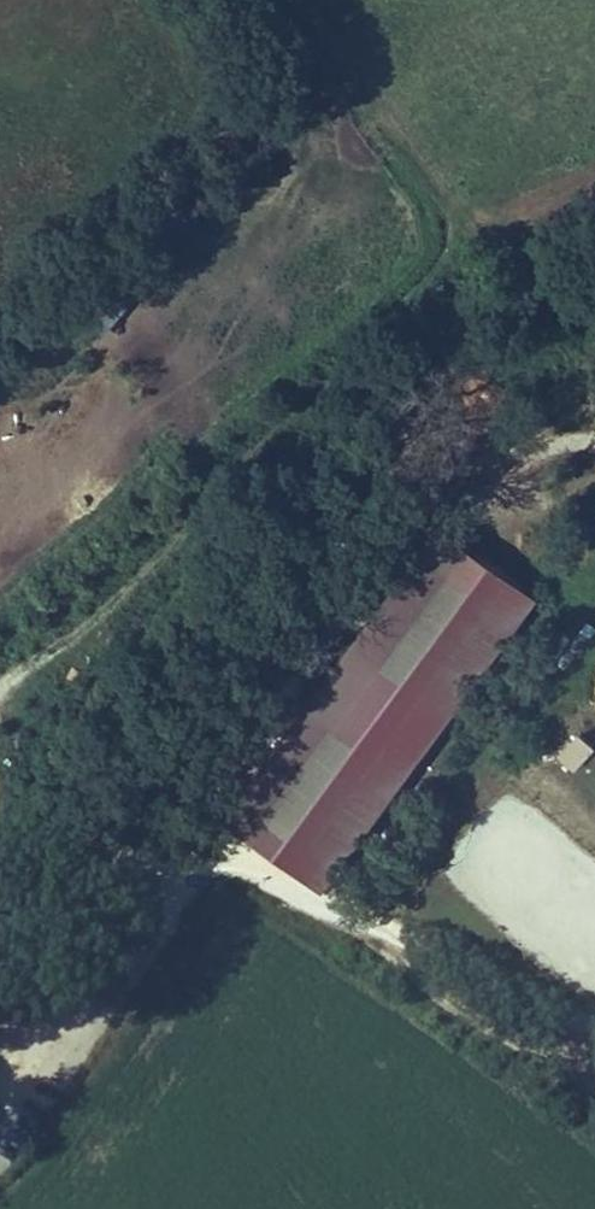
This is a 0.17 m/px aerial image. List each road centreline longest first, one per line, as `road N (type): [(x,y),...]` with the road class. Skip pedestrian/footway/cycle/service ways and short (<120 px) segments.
road 1 (track): [(0,1112),(49,1047),(178,834),(479,437),(547,400)]
road 2 (track): [(440,267),(98,597),(0,667)]
road 3 (track): [(178,834),(594,1120)]
road 4 (track): [(479,437),(357,349)]

